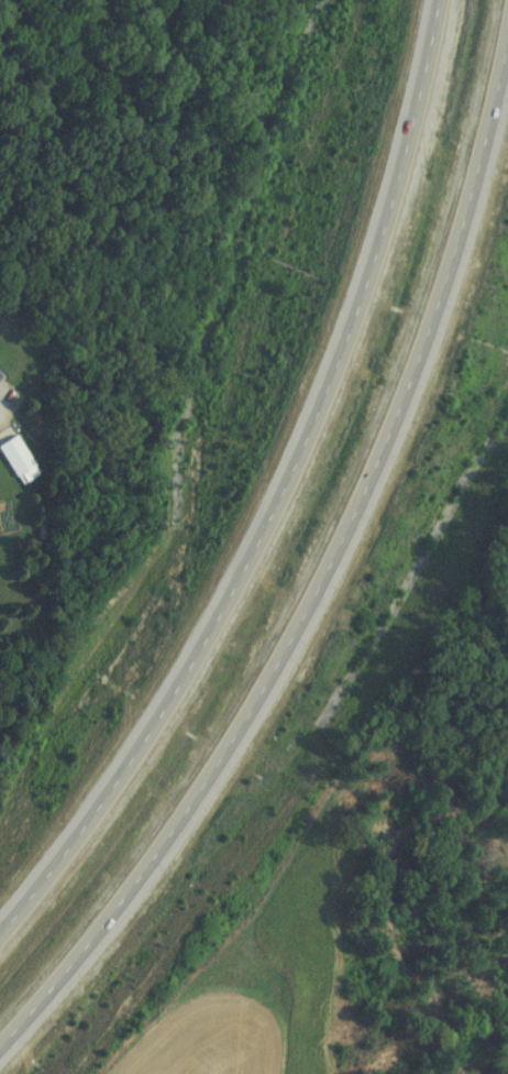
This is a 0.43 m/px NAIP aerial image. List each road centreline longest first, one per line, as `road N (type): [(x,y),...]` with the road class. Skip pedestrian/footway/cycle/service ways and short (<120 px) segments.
road 1 (trunk): [(0,1036),(65,966),(189,798),(335,537),(434,297),(471,176),(507,0)]
road 2 (trunk): [(433,0),(405,147),(376,240),(269,508),(144,731),(0,927)]

